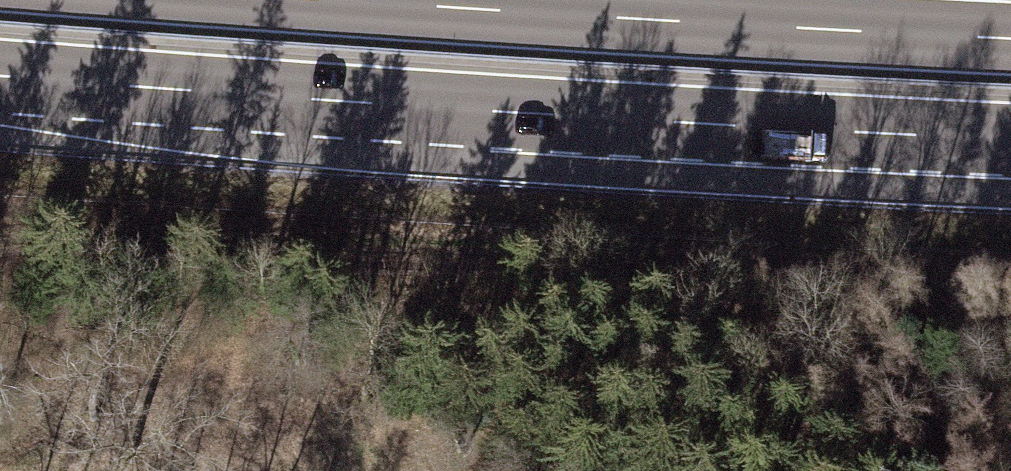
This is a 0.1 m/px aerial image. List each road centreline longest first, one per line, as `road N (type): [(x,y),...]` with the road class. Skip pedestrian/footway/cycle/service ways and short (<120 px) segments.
road 1 (motorway): [(0,75),(1010,140)]
road 2 (track): [(0,252),(668,291),(1010,300)]
road 3 (motorway): [(1010,39),(353,0)]
road 4 (track): [(851,470),(668,291)]

